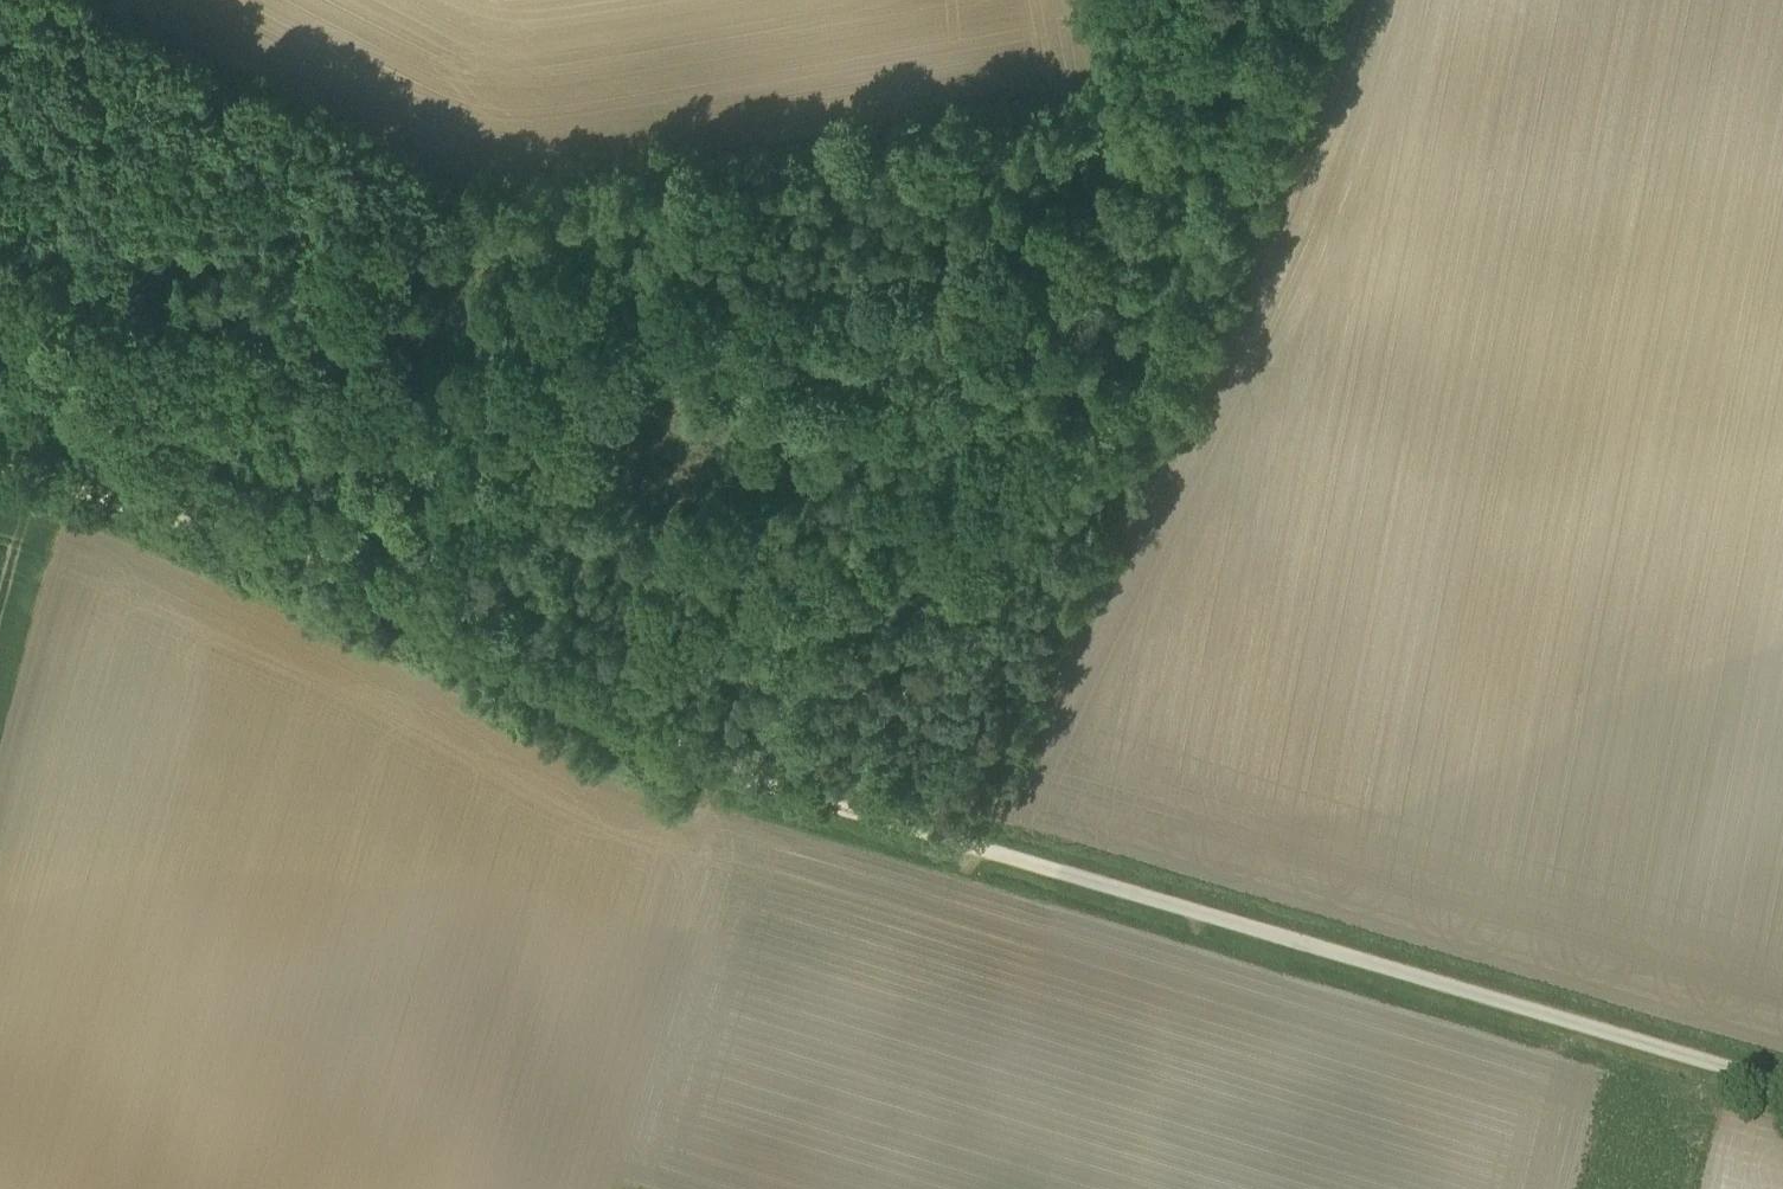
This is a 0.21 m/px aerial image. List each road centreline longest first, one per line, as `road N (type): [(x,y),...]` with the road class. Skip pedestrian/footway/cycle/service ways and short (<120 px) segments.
road 1 (unclassified): [(0,467),(370,566),(660,735),(786,788),(1782,1084)]

